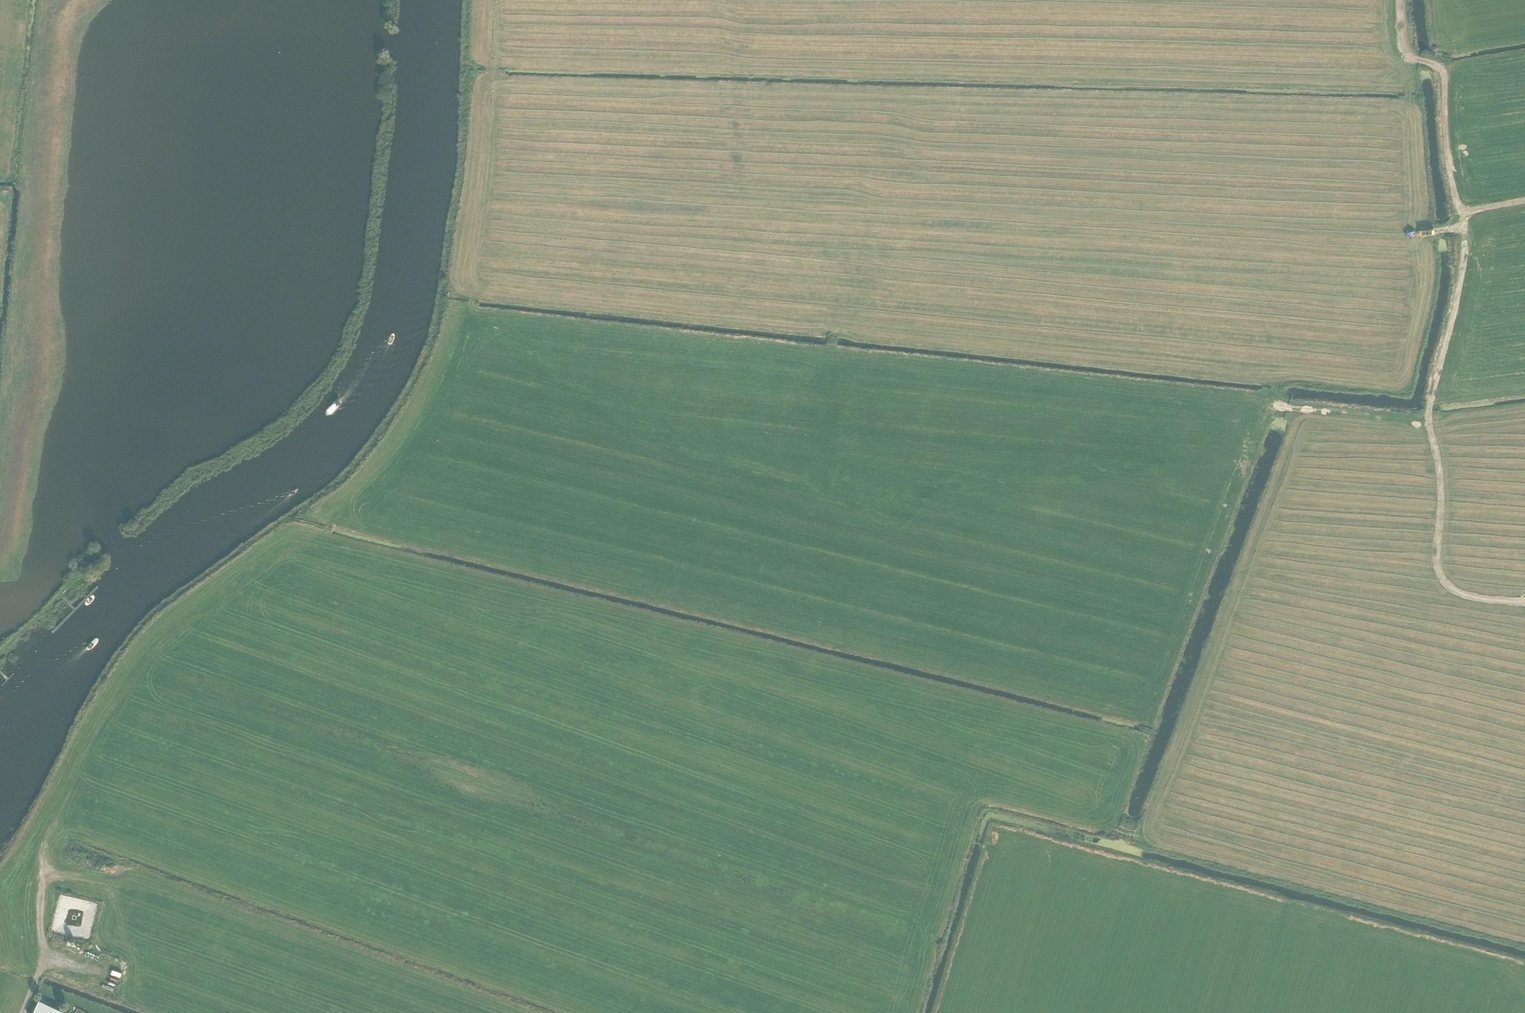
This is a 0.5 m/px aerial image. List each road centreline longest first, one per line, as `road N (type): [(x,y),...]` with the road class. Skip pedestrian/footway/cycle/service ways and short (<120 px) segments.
road 1 (track): [(24,1012),(41,967),(39,849),(52,818)]

